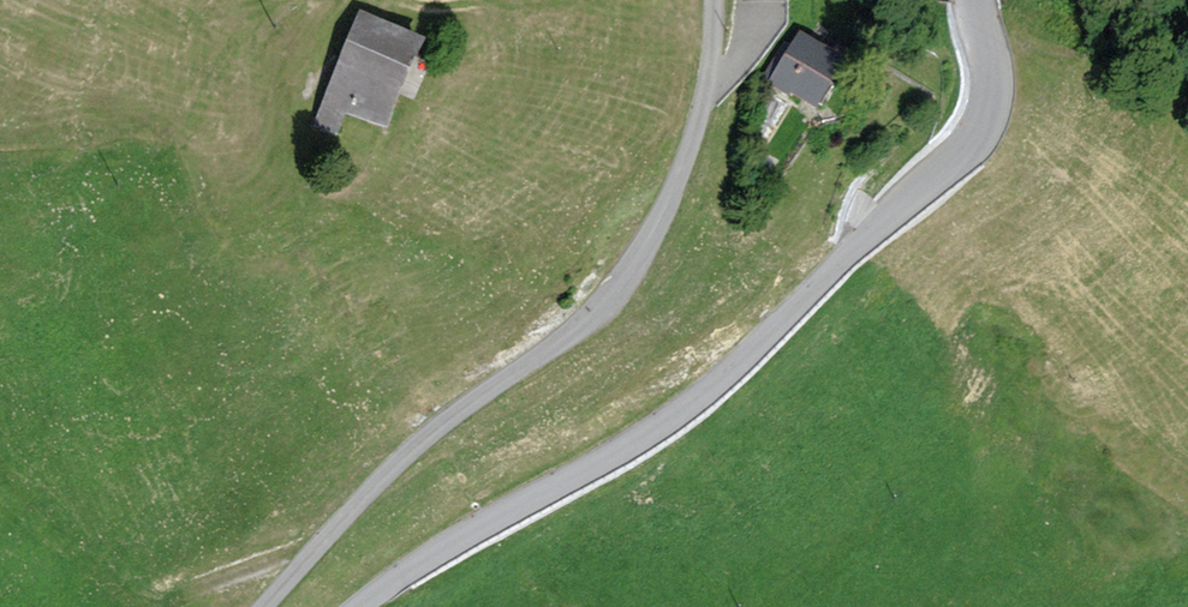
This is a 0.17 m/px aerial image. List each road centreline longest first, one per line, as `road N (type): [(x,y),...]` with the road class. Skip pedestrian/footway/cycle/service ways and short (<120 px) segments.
road 1 (residential): [(356,606),(472,529),(682,410),(742,361),(971,139),(990,98),(976,0)]
road 2 (track): [(714,0),(699,114),(622,282),(575,328),(432,428),(264,606)]

